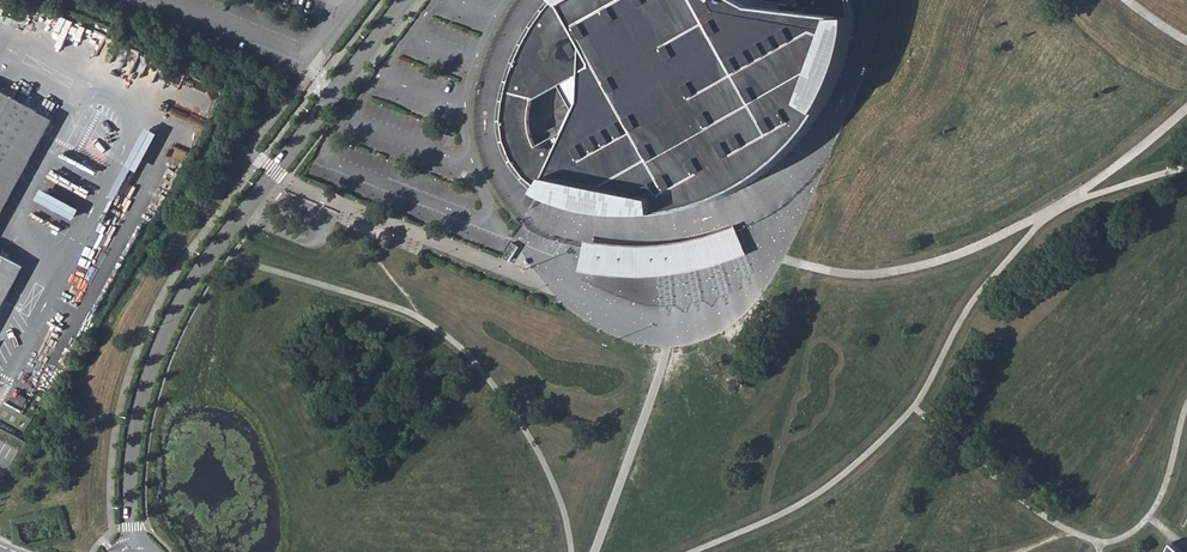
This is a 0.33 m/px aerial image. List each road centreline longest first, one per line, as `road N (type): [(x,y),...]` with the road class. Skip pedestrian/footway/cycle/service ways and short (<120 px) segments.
road 1 (residential): [(403,0),(214,252),(172,322),(135,418),(129,548)]

